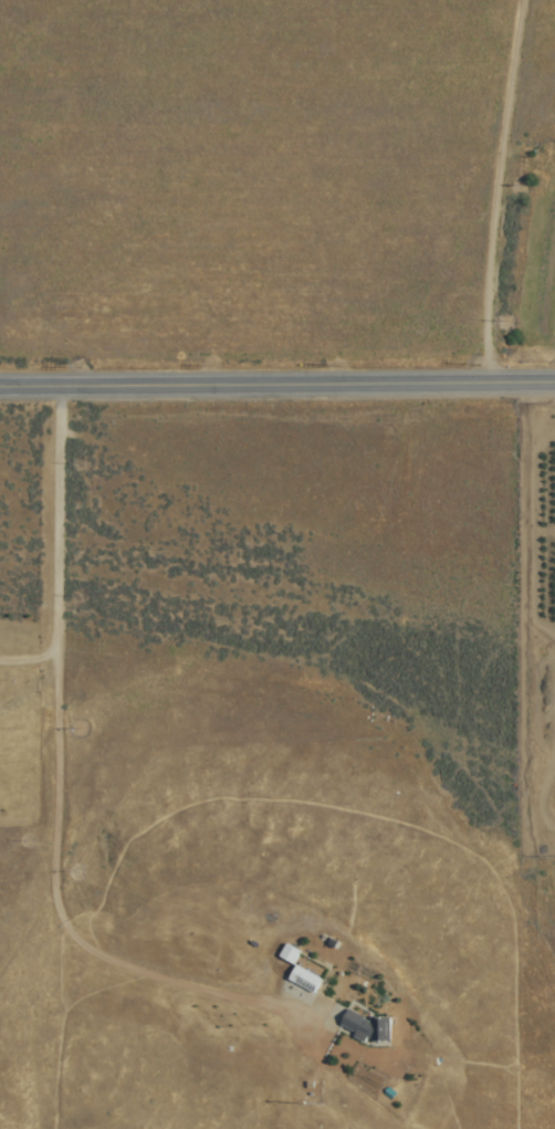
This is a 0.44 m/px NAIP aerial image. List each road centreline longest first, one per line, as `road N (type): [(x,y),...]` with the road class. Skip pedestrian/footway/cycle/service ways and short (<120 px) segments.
road 1 (residential): [(57,377),(56,905),(74,928),(111,950),(255,992),(311,994),(352,944)]
road 2 (secondary): [(0,377),(554,382)]
road 3 (track): [(494,383),(494,249),(523,0)]

